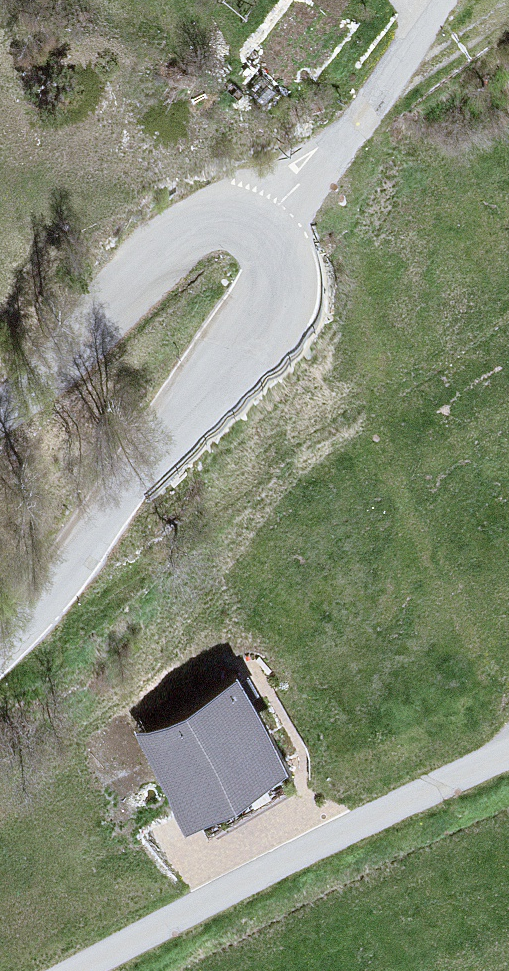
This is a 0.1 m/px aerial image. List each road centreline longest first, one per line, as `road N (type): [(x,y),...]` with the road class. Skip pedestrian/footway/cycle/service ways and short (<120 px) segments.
road 1 (residential): [(0,649),(259,324),(279,291),(281,264),(260,226)]
road 2 (residential): [(76,970),(508,756)]
road 3 (residential): [(260,226),(215,214),(191,222),(76,349),(0,414)]
road 4 (unclassified): [(260,226),(334,148),(437,0)]

